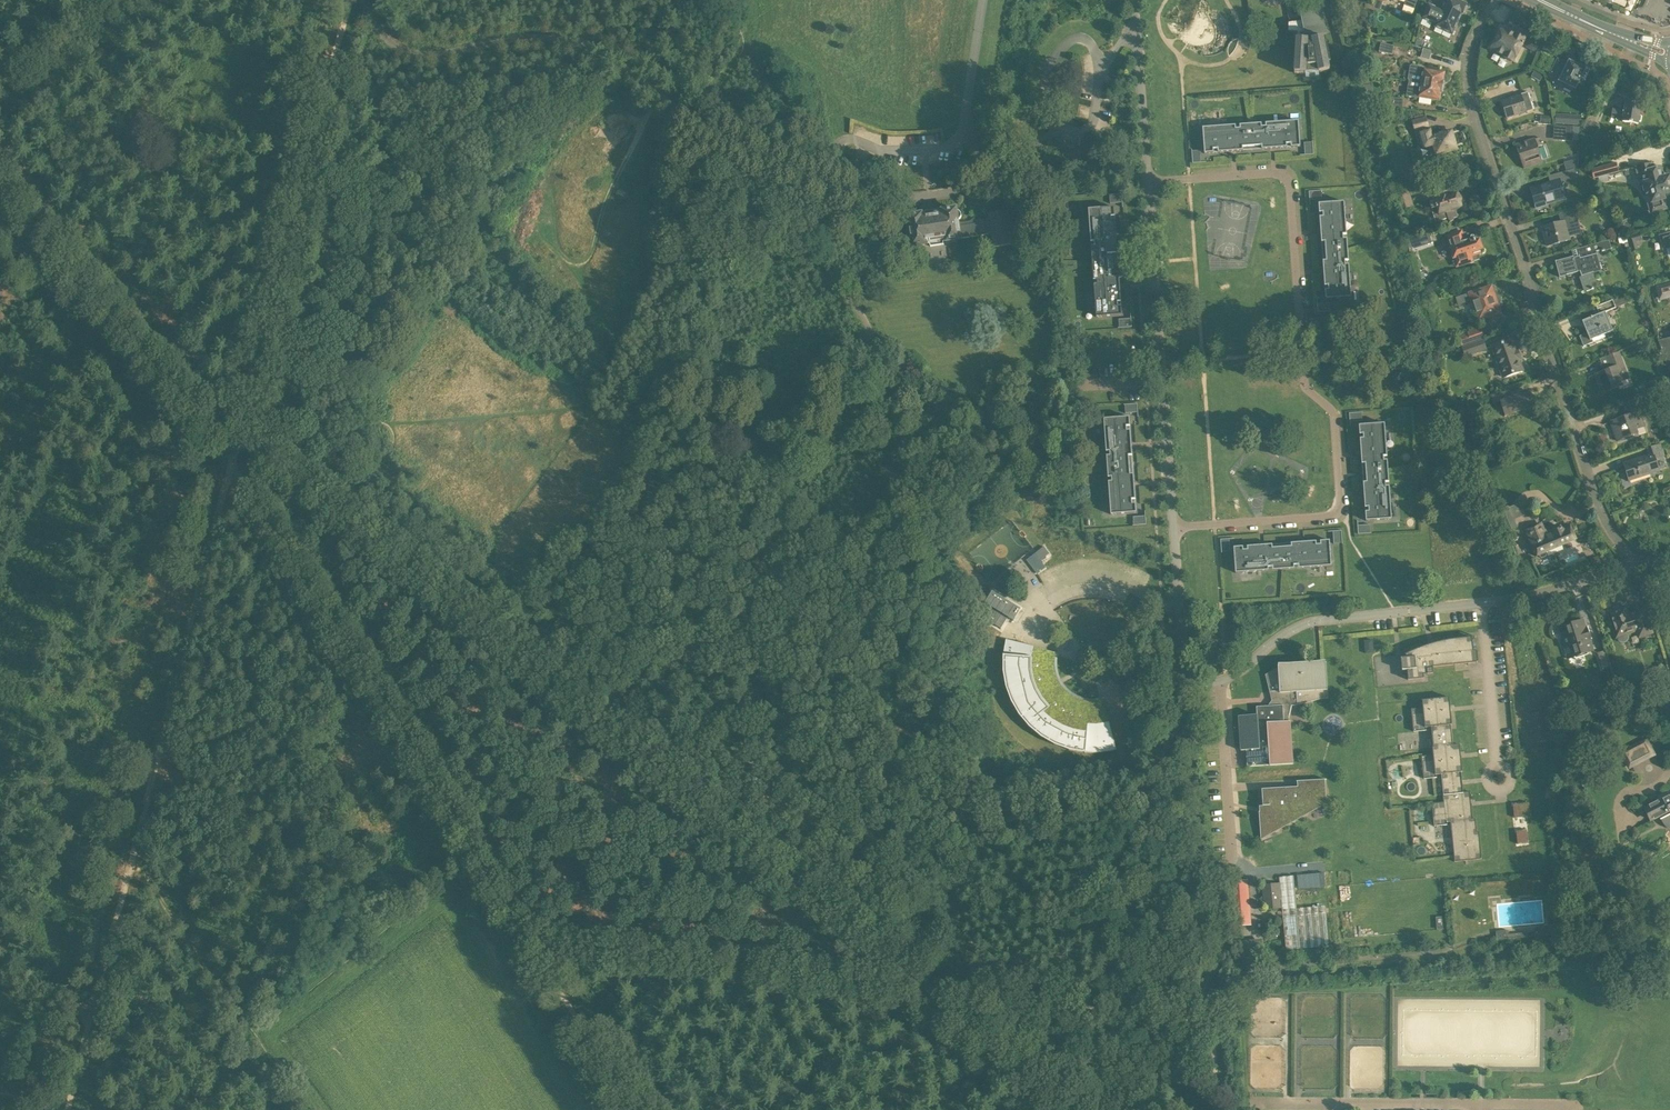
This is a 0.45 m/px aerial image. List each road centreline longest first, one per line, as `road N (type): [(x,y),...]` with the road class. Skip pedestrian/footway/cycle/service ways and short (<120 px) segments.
road 1 (unclassified): [(1135,38),(1104,65),(1084,131),(1054,130),(987,179),(917,197),(835,187),(761,162),(611,57),(570,41),(509,38),(432,54),(402,50),(379,32),(363,0)]
road 2 (unclassified): [(1185,683),(1135,38)]
road 3 (residential): [(1642,559),(1612,535),(1599,509),(1467,87),(1468,48),(1496,0)]
road 4 (residential): [(1185,683),(1241,670),(1278,637),(1311,621),(1504,601),(1642,559)]
road 5 (track): [(350,0),(237,439)]
road 6 (unclassified): [(1207,969),(1185,683)]
road 7 (primary): [(1532,0),(1669,63)]
road 8 (primary): [(1669,43),(1550,0)]

